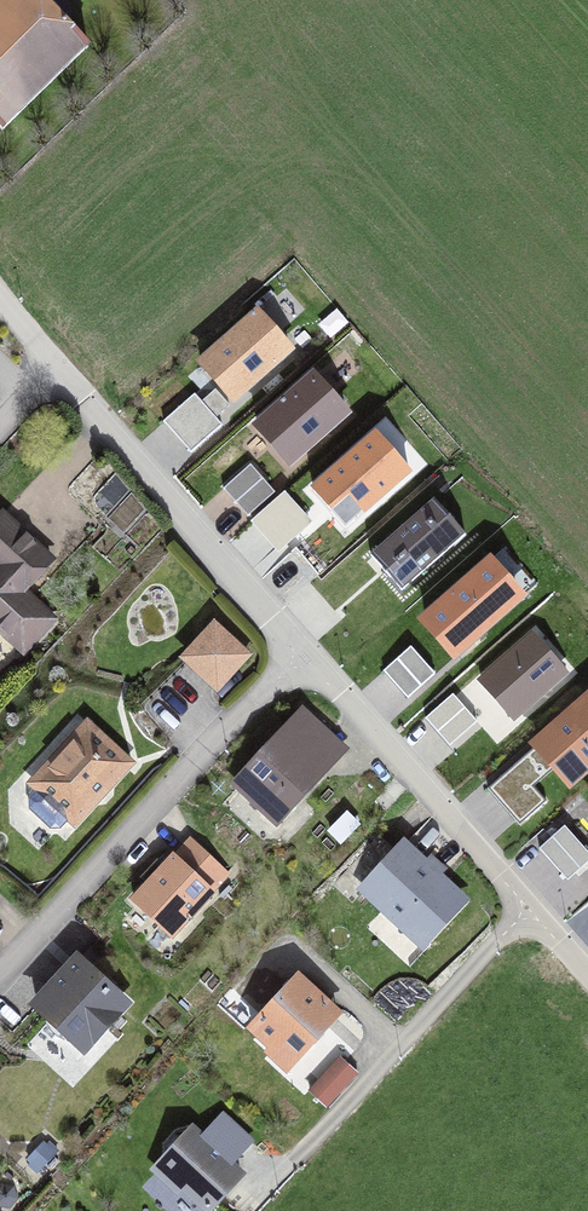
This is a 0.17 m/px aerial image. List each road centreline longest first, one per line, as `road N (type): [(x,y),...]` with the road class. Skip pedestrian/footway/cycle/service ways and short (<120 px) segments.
road 1 (residential): [(0,982),(296,659)]
road 2 (residential): [(267,1189),(522,910)]
road 3 (residential): [(296,659),(60,372)]
road 4 (residential): [(522,910),(296,659)]

